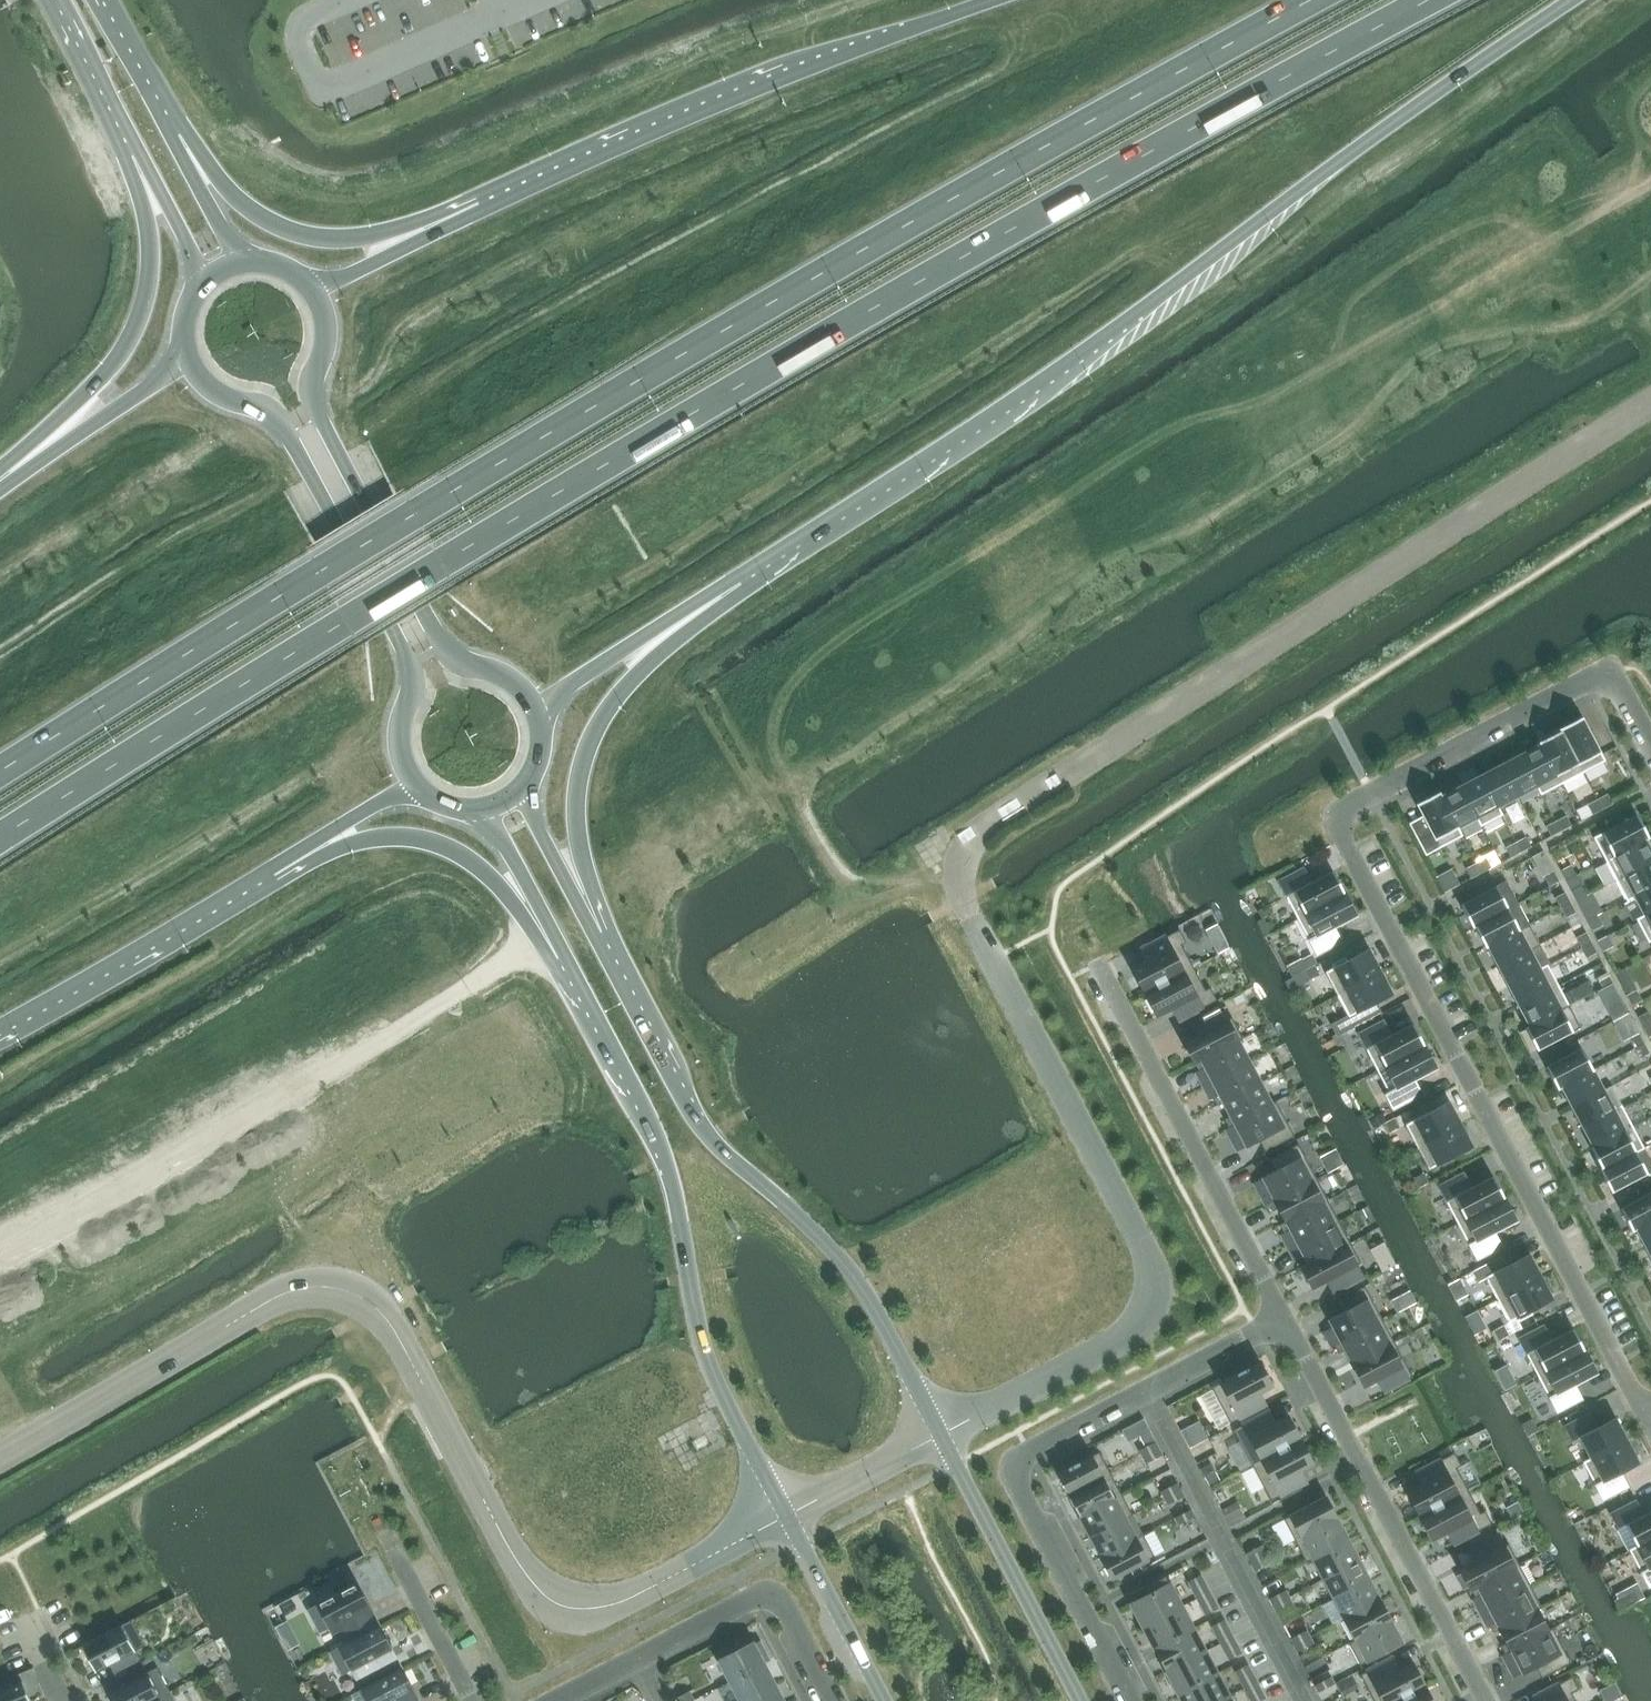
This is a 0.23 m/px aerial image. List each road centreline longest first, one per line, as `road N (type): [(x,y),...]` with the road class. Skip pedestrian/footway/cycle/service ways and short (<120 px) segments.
road 1 (trunk): [(0,844),(751,387),(1435,0)]
road 2 (trunk): [(1312,0),(642,385),(0,783)]
road 3 (residential): [(1645,1415),(1337,825),(1343,808),(1370,792),(1598,675),(1621,688),(1650,746)]
road 4 (tertiary): [(0,1454),(276,1298),(326,1289),(362,1300),(391,1326),(530,1583),(558,1604),(609,1607),(786,1515)]
road 5 (trunk): [(835,524),(1572,0)]
road 6 (residential): [(940,1434),(1129,1334),(1146,1320),(1156,1290),(964,895)]
road 7 (tertiary): [(940,1434),(842,1260),(695,1123),(585,920)]
road 8 (tertiary): [(555,936),(675,1187),(699,1332),(716,1383),(786,1515)]
road 9 (trunk): [(998,0),(729,93),(456,217)]
road 10 (residential): [(1129,1700),(1007,1469),(1284,1317)]
road 11 (tertiary): [(183,344),(202,384),(282,426),(412,668),(399,751),(421,794)]
road 12 (tertiary): [(539,721),(513,680),(455,661),(439,643),(312,403),(326,331),(305,281)]
road 13 (trunk): [(585,920),(575,808),(603,714),(641,670),(835,524)]
road 14 (residential): [(1483,1700),(1284,1317)]
road 15 (residential): [(1284,1317),(1099,964)]
road 16 (trunk): [(135,156),(149,259),(137,321),(111,368),(0,475)]
road 17 (residential): [(554,1700),(762,1596),(788,1609),(836,1700)]
road 18 (trunk): [(236,898),(345,847),(412,838),(466,857),(555,936)]
road 19 (trunk): [(539,721),(576,679),(835,524)]
road 20 (trunk): [(456,217),(346,239),(282,231),(244,208),(179,136)]
road 21 (tertiary): [(1080,1700),(940,1434)]
road 22 (trunk): [(0,1036),(236,898)]
road 23 (trunk): [(183,344),(151,386),(0,484)]
road 24 (trunk): [(236,898),(380,801),(421,794)]
road 25 (tertiary): [(786,1515),(884,1700)]
road 26 (tertiary): [(55,0),(135,156)]
road 27 (tertiary): [(786,1515),(940,1434)]
road 28 (residential): [(475,1700),(394,1549)]
road 29 (trunk): [(456,217),(348,275),(305,281)]
road 30 (tertiary): [(179,136),(103,0)]
road 31 (tertiary): [(585,920),(537,827),(528,782)]
road 32 (tertiary): [(474,812),(503,840),(555,936)]
road 33 (tertiary): [(135,156),(189,245),(197,288)]
road 34 (tertiary): [(250,262),(221,229),(179,136)]

